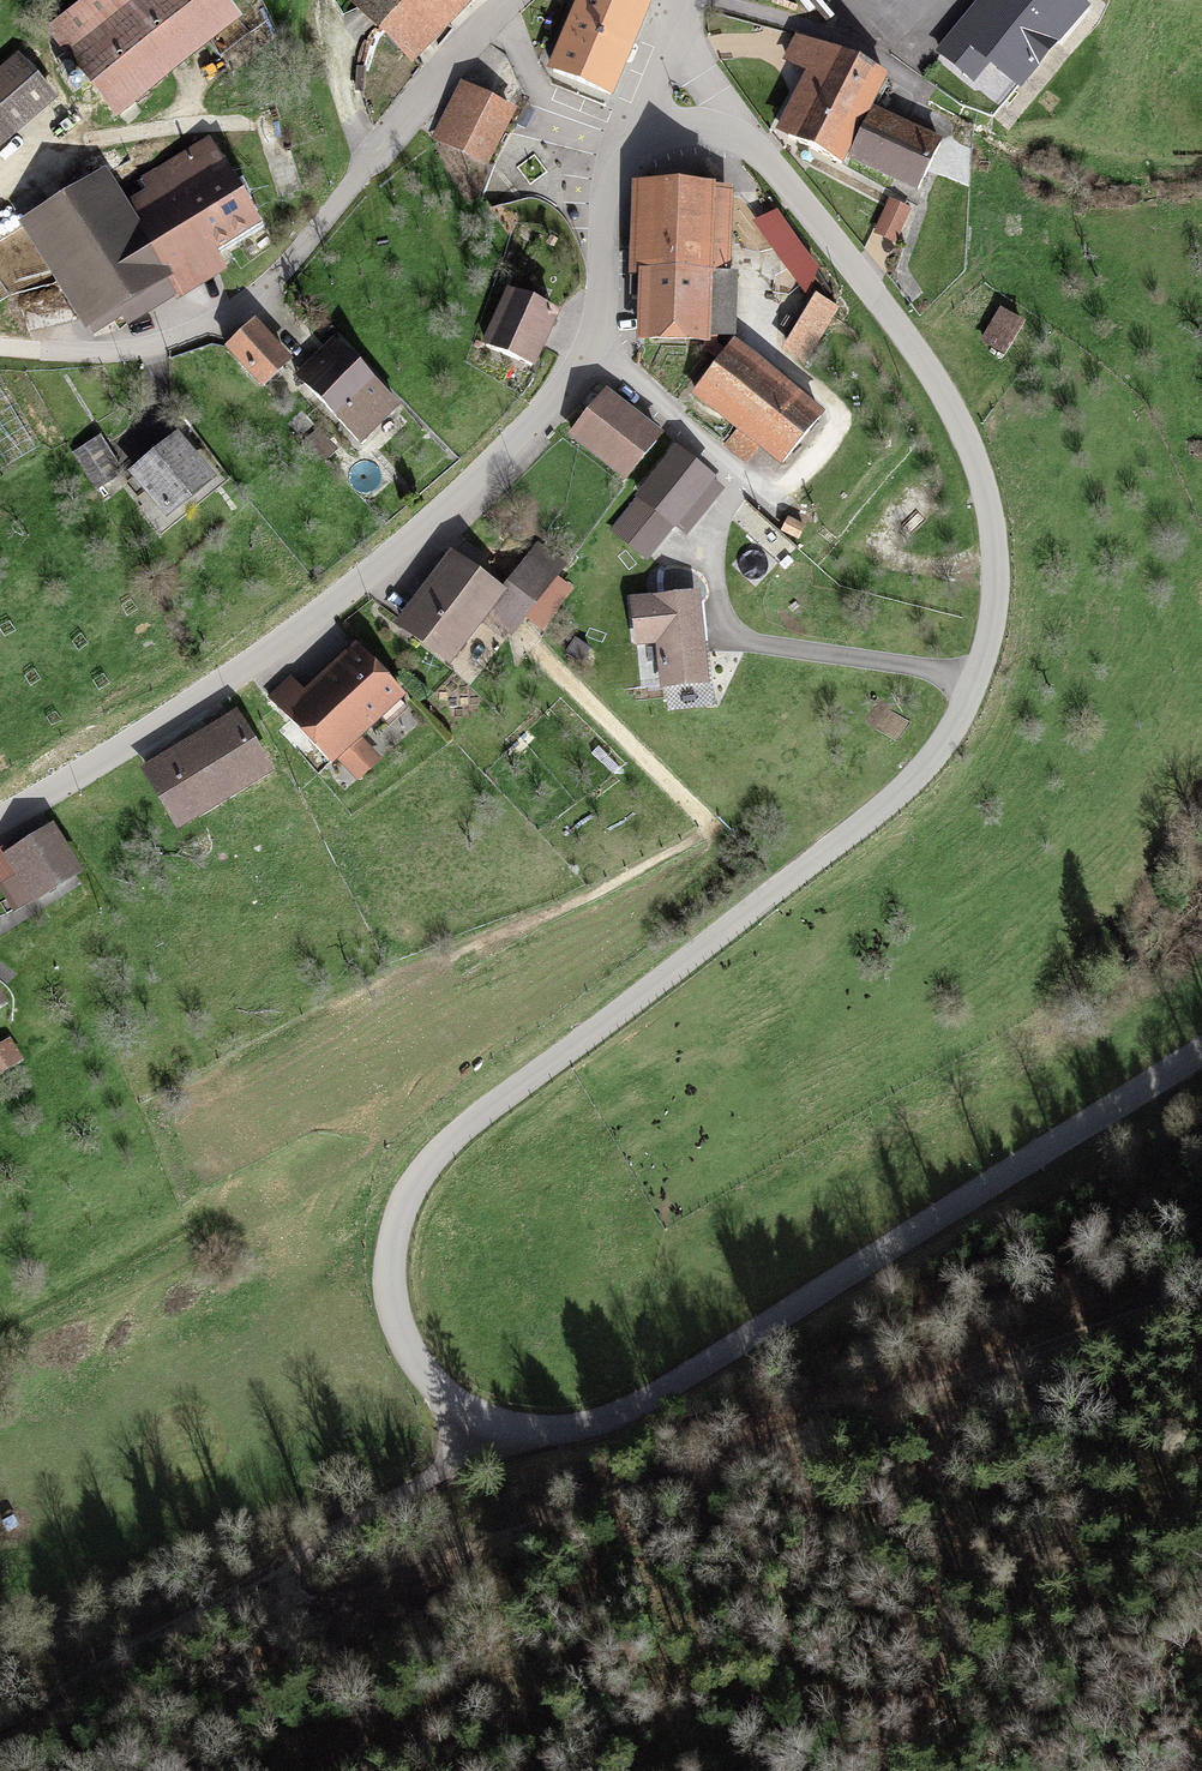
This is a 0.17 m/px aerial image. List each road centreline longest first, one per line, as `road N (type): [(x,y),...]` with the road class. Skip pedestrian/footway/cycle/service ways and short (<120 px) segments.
road 1 (unclassified): [(980,468),(994,594),(964,709),(920,782),(441,1149),(405,1193),(399,1228),(392,1279),(406,1343),(485,1425),(522,1432),(605,1411),(700,1368),(1201,1055)]
road 2 (residential): [(676,44),(611,195),(604,323),(584,372),(411,546),(249,676),(0,829)]
road 3 (track): [(256,1591),(302,1629),(375,1610),(646,1508),(824,1404),(1109,1295),(1201,1268)]
road 4 (residential): [(514,0),(472,32),(285,285),(237,318),(139,353),(0,352)]
road 5 (track): [(591,355),(716,463),(739,503),(722,549),(716,611),(740,643),(973,681)]
road 6 (track): [(485,1425),(302,1564),(0,1729)]
road 7 (residential): [(676,44),(926,367),(980,468)]

